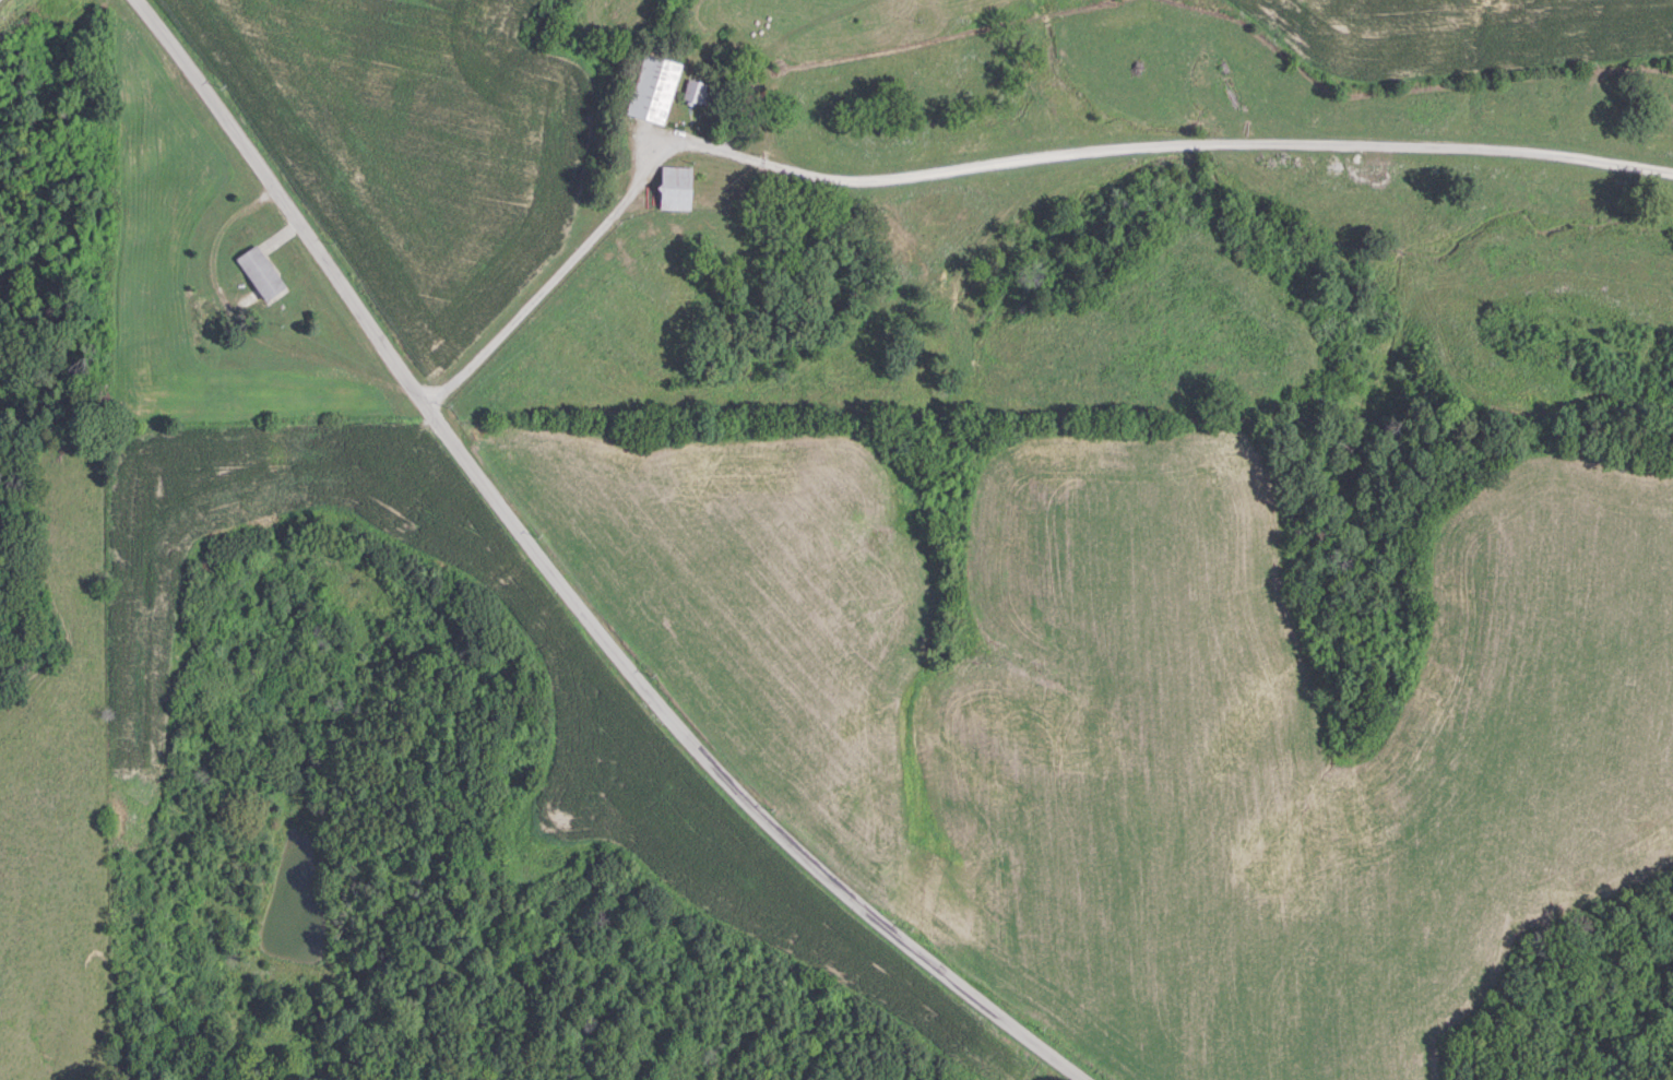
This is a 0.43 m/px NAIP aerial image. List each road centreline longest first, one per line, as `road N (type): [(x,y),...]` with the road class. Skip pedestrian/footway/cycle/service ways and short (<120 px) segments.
road 1 (tertiary): [(1081,1079),(799,854),(654,702),(455,449),(274,177),(140,0)]

